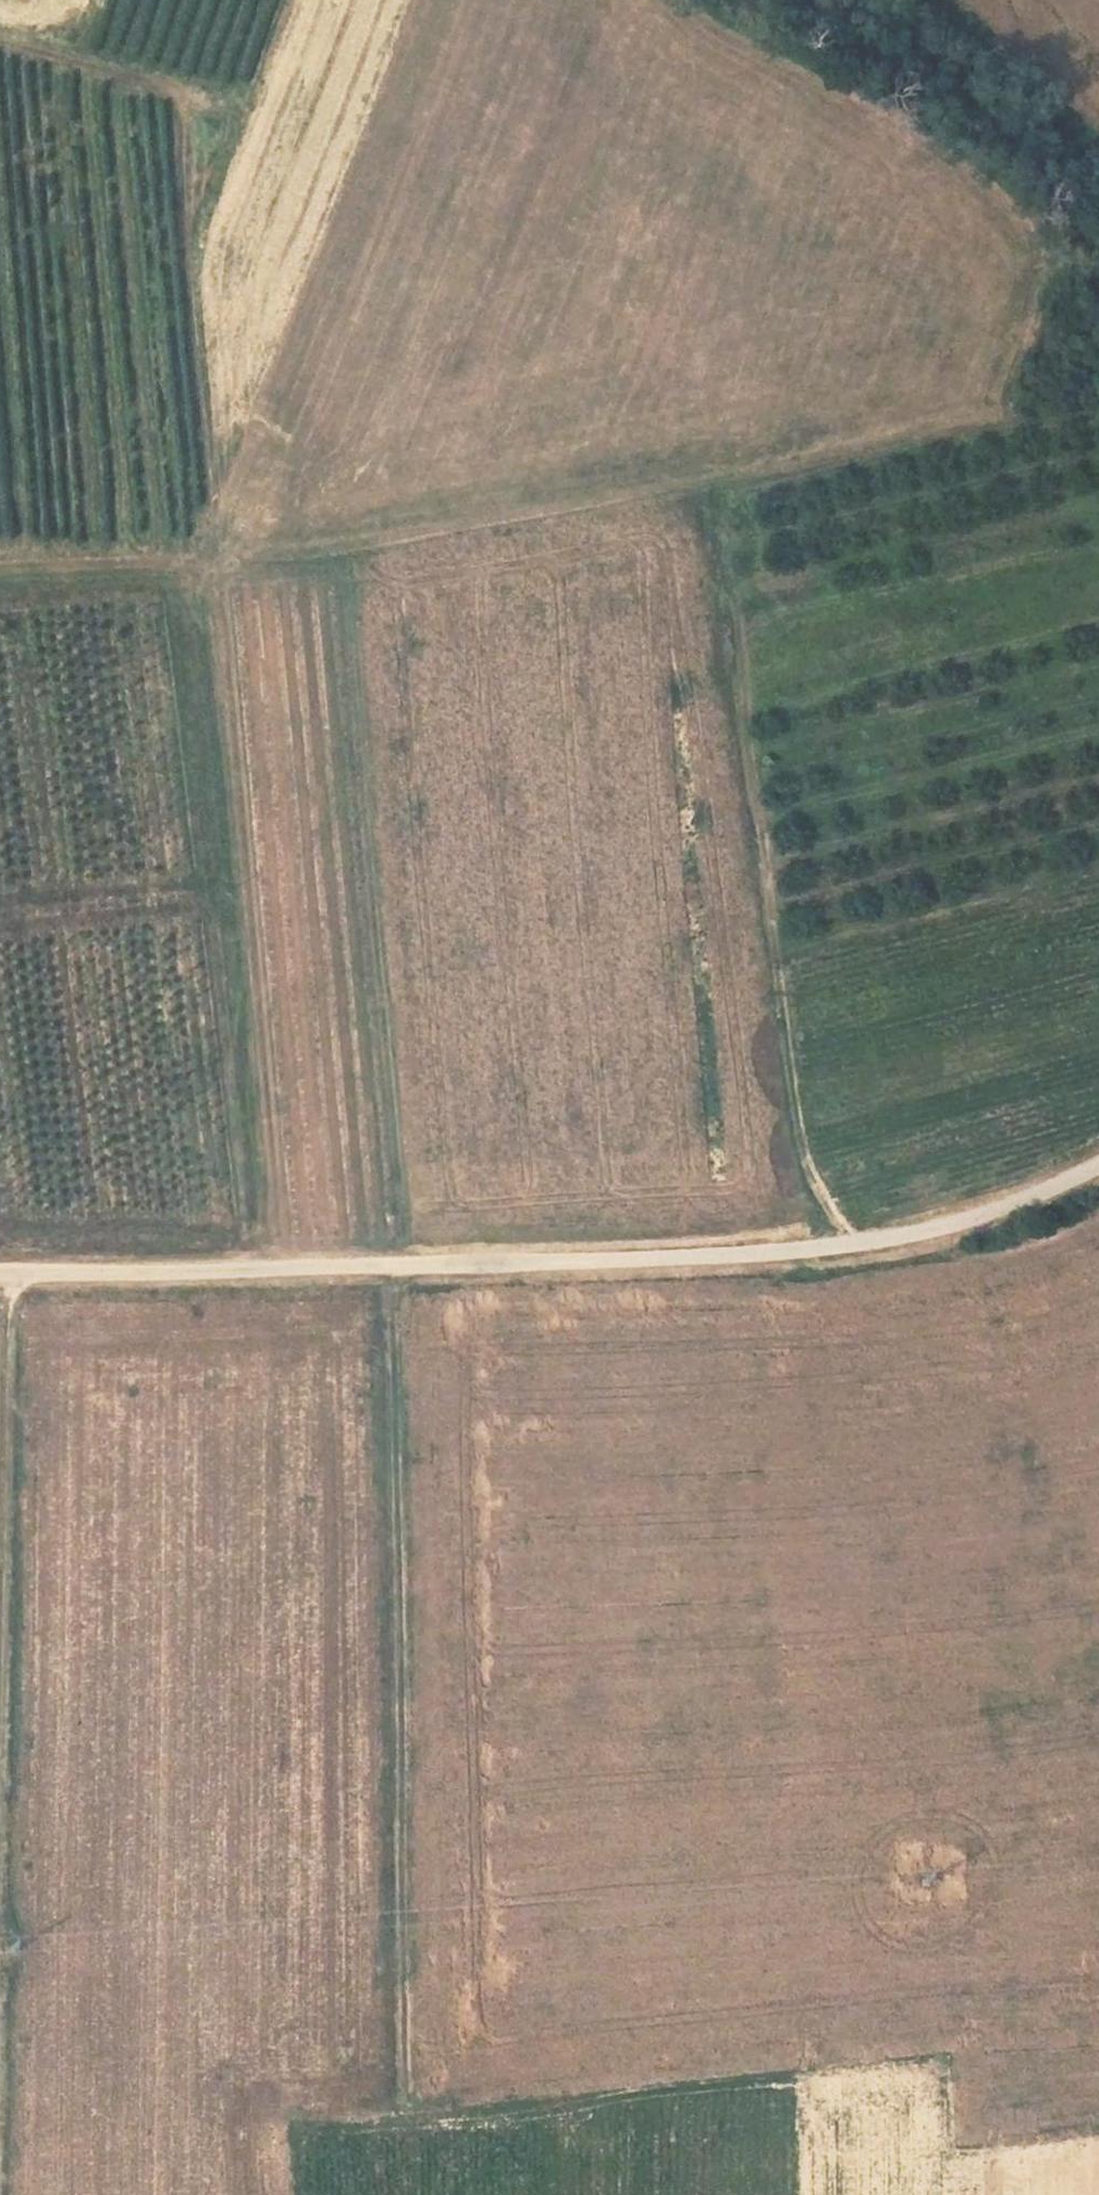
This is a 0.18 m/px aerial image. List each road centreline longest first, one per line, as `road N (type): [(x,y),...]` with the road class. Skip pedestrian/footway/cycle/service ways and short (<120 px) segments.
road 1 (track): [(0,1284),(605,1264),(926,1232),(1031,1202),(1098,1163)]
road 2 (track): [(1098,255),(939,126),(697,0)]

